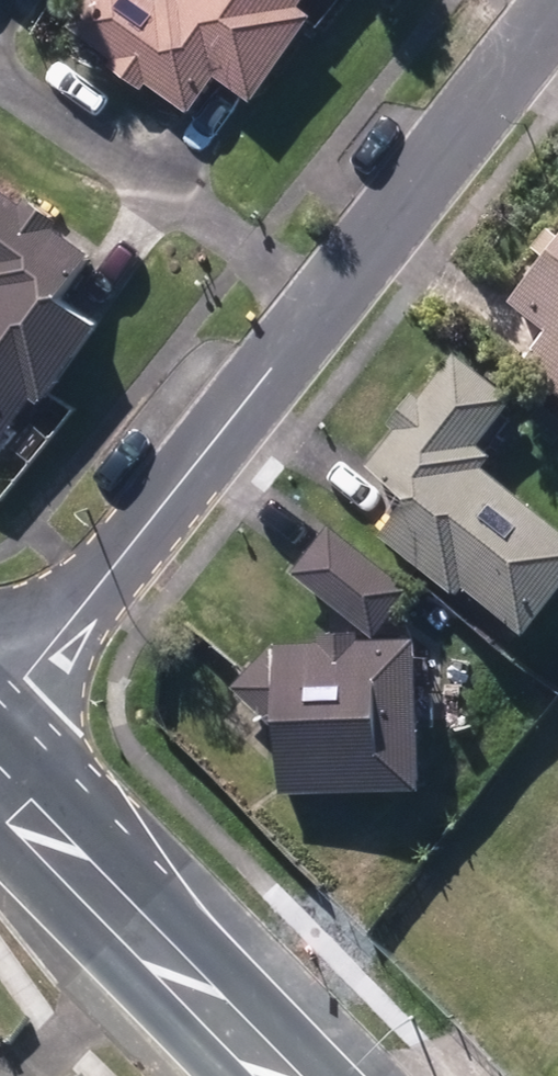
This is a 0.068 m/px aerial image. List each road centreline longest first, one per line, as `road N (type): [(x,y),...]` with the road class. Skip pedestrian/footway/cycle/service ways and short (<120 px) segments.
road 1 (residential): [(545,0),(105,584),(0,701)]
road 2 (secondary): [(275,1075),(0,797)]

